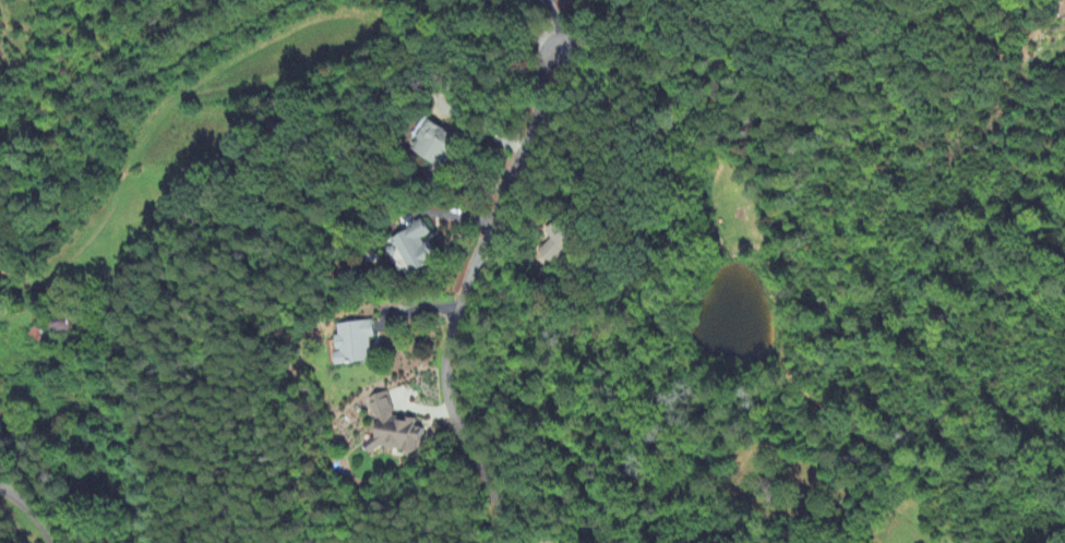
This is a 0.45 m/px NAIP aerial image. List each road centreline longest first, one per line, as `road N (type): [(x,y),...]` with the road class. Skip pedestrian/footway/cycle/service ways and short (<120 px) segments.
road 1 (residential): [(559,49),(466,292),(447,363),(454,407),(507,522),(505,542)]

